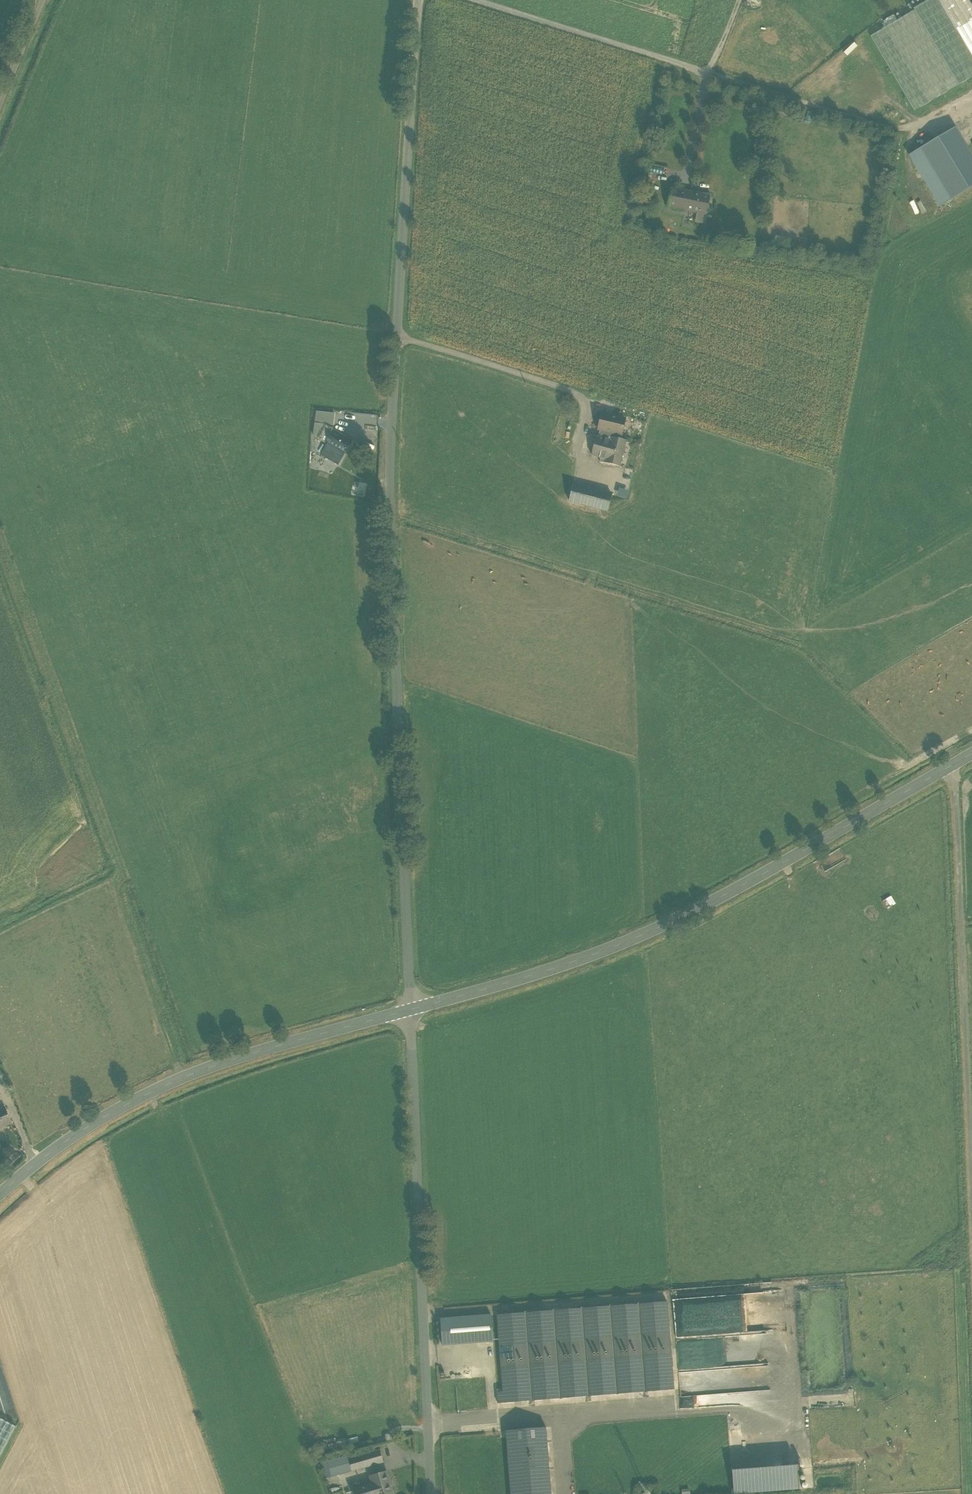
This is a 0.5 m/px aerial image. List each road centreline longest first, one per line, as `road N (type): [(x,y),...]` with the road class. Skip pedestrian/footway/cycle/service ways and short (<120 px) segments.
road 1 (unclassified): [(410,1010),(389,496),(419,0)]
road 2 (tertiary): [(410,1010),(627,942),(722,898),(971,754)]
road 3 (track): [(186,1078),(114,884),(125,879),(0,538)]
road 4 (track): [(971,94),(904,133),(470,0)]
road 5 (tertiary): [(431,1493),(410,1010)]
road 6 (tertiary): [(0,1196),(105,1116),(168,1084),(410,1010)]
road 7 (track): [(947,768),(956,782),(971,1166)]

